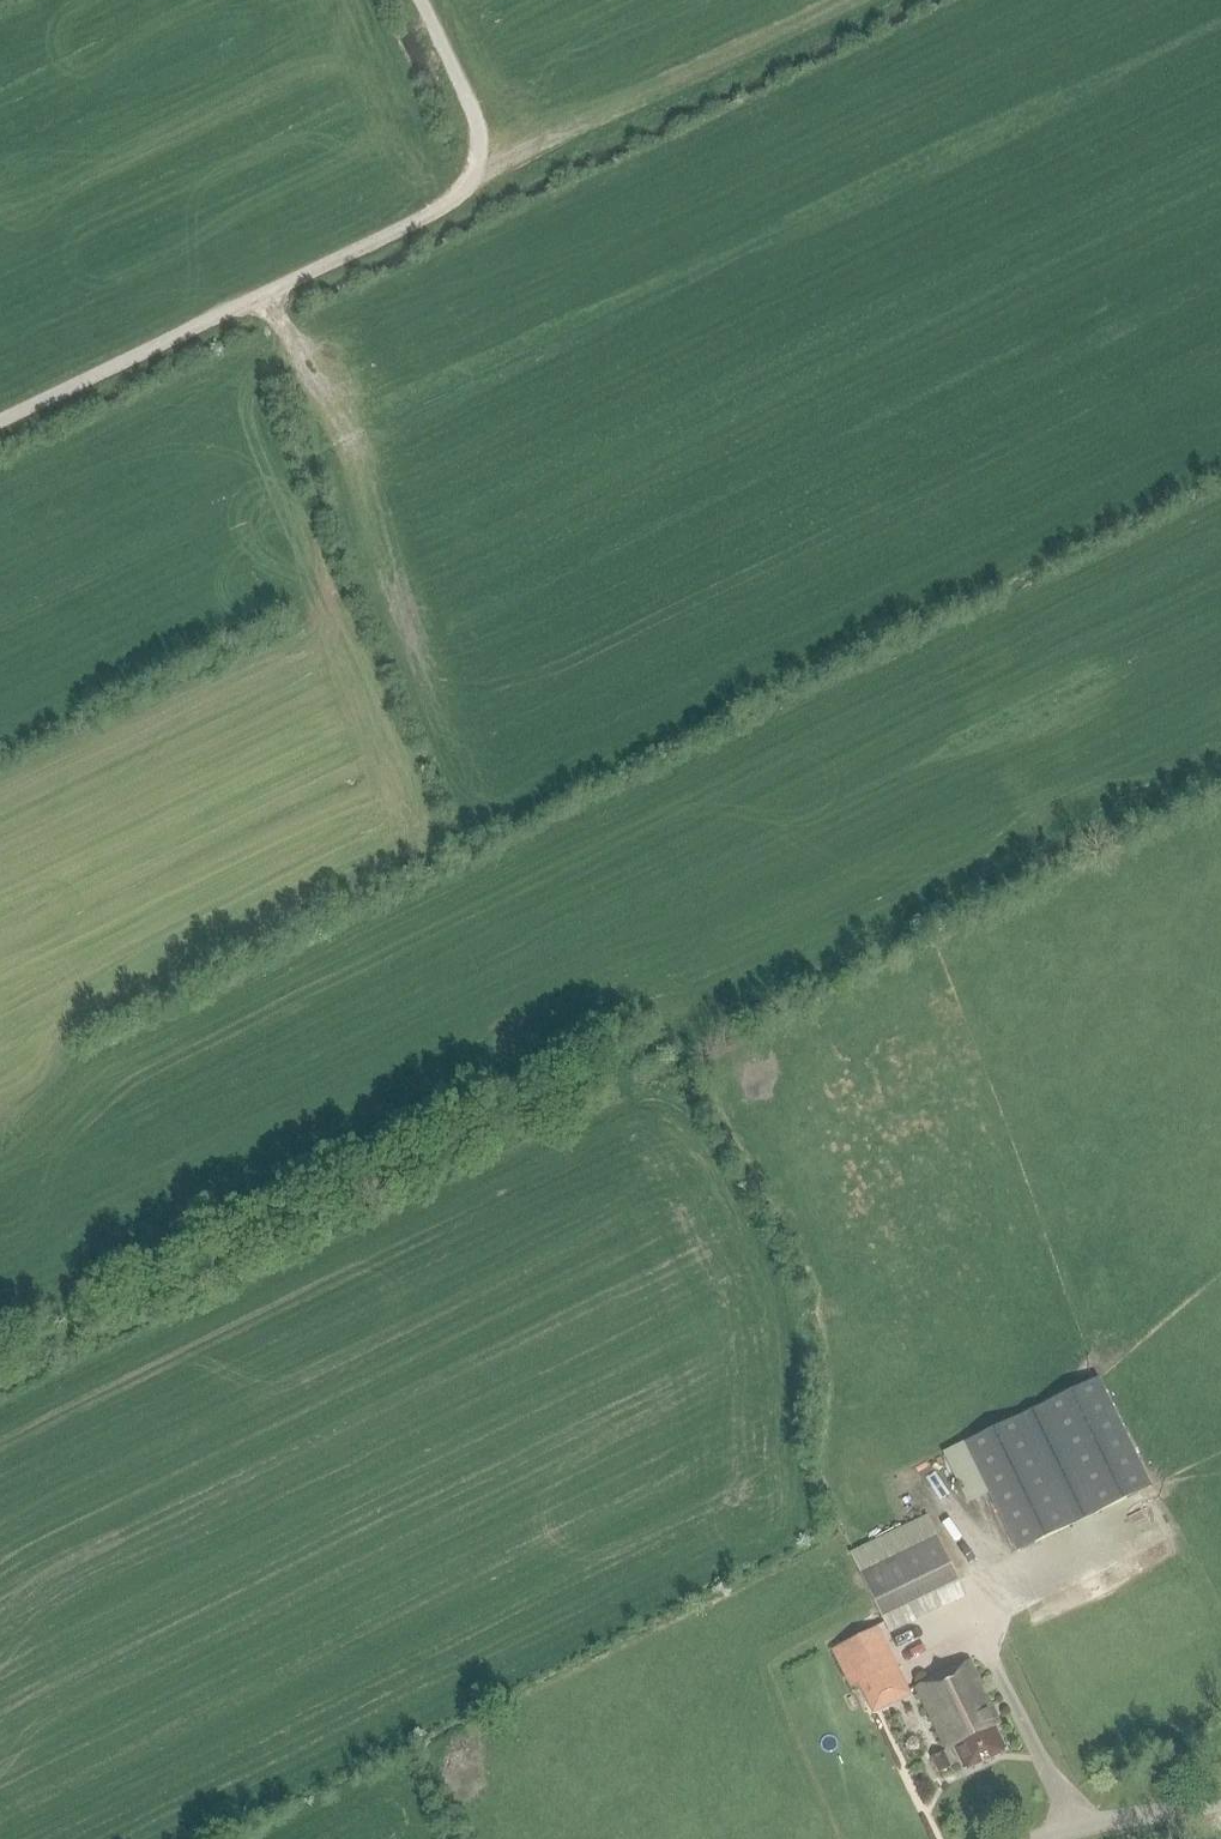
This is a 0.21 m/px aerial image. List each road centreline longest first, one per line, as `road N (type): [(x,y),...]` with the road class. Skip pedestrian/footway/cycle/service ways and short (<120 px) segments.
road 1 (unclassified): [(1220,1800),(1042,1838)]

